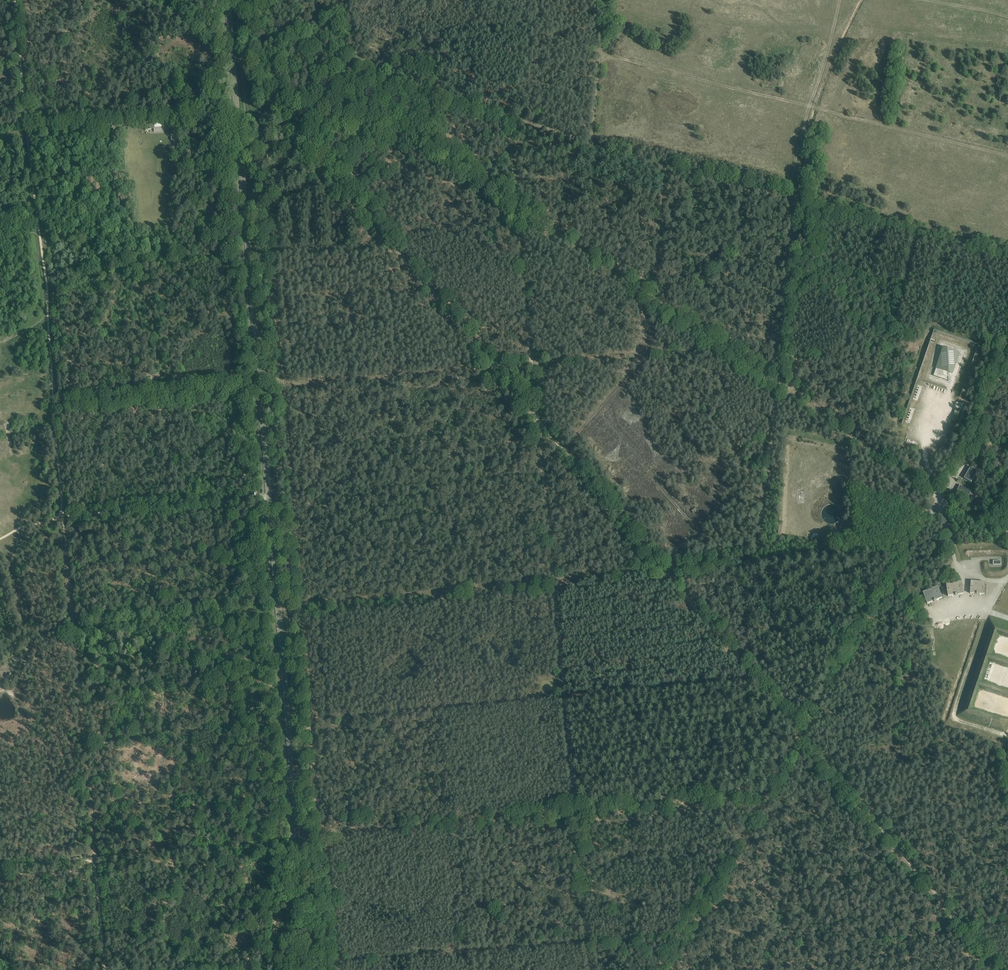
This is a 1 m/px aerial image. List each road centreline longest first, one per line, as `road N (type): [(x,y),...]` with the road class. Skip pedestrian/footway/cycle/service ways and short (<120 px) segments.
road 1 (unclassified): [(308,969),(227,0)]

